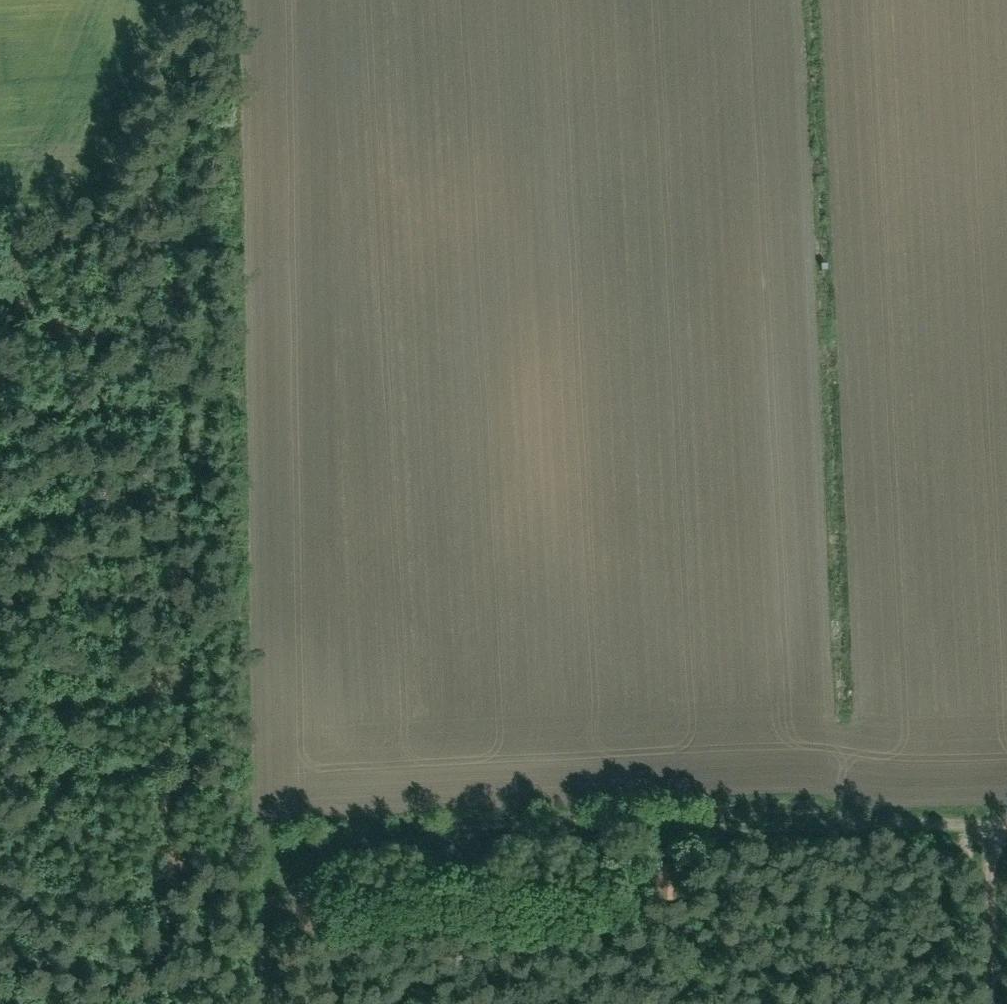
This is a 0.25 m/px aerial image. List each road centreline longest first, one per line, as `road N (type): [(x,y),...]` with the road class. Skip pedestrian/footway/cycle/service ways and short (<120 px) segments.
road 1 (track): [(996,1003),(993,868),(1006,842)]

